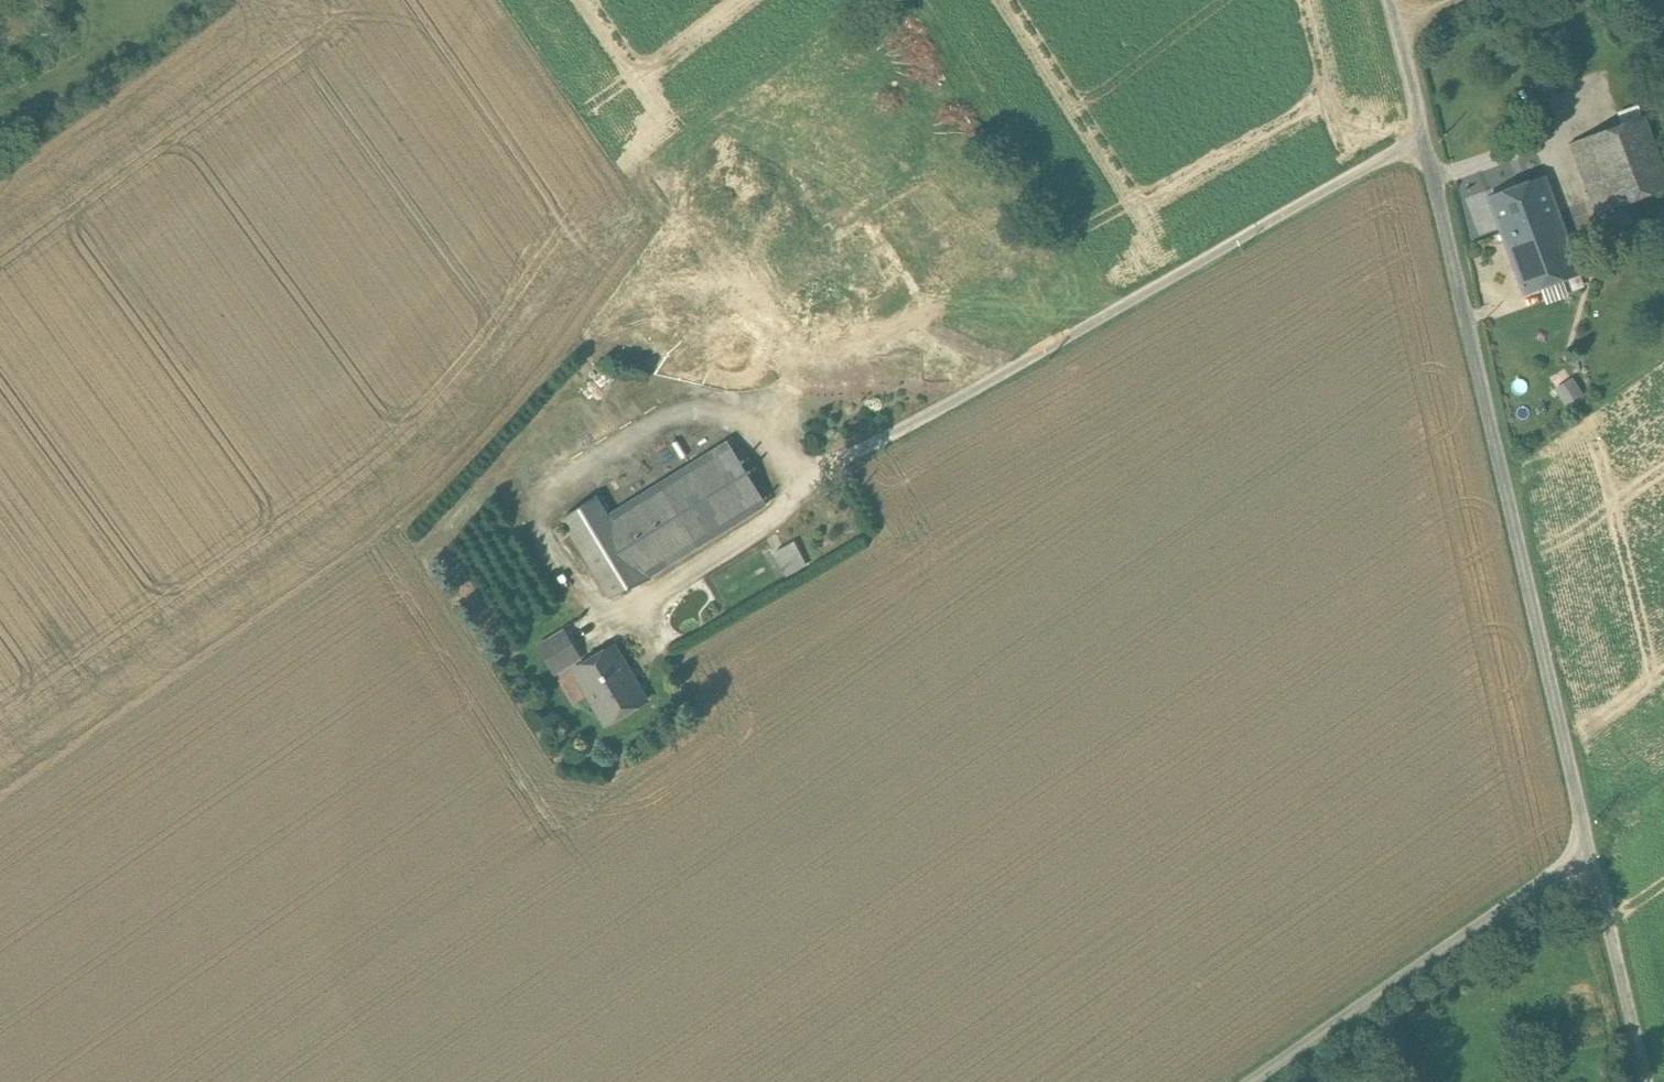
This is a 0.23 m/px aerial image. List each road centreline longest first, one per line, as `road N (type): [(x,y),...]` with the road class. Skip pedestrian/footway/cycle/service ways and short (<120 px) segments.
road 1 (unclassified): [(1393,0),(1592,848)]
road 2 (unclassified): [(1249,1081),(1592,848)]
road 3 (unclassified): [(1592,848),(1645,1081)]

